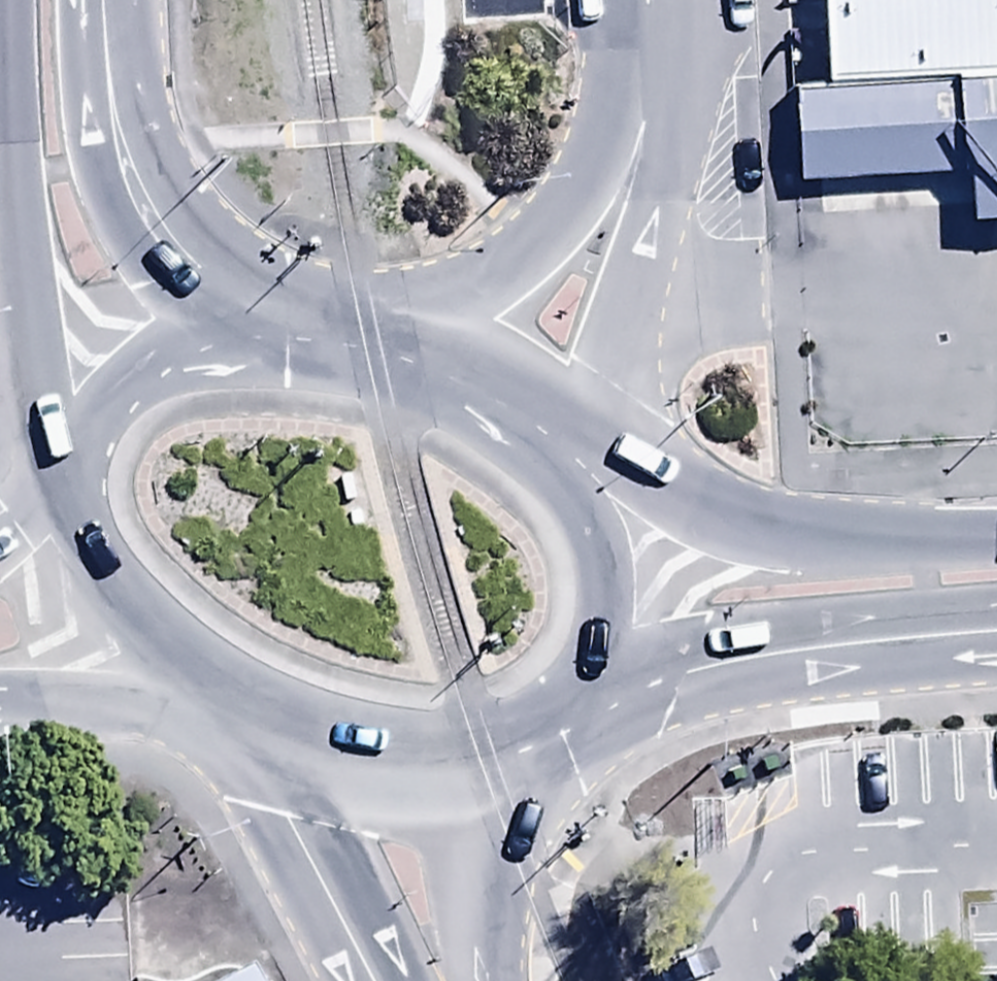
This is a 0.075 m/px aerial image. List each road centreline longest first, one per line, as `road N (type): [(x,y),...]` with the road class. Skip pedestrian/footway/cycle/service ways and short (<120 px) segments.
road 1 (unclassified): [(647,0),(674,92),(674,141),(632,311),(577,466)]
road 2 (trunk): [(88,448),(53,384),(19,250),(8,0)]
road 3 (unclassified): [(416,361),(535,251),(604,160),(641,0)]
road 4 (trunk): [(588,480),(627,483),(746,529),(826,541),(996,541)]
road 5 (trunk): [(996,634),(689,666),(592,701)]
road 6 (trunk): [(102,0),(116,150),(129,186),(176,254),(262,338)]
road 7 (trunk): [(268,718),(200,672),(137,612),(84,531),(75,486)]
road 8 (trunk): [(539,744),(487,766),(411,773),(368,766),(268,718)]
road 9 (secondary): [(370,980),(294,816),(268,718)]
road 10 (secondary): [(268,718),(0,703)]
road 11 (secondary): [(539,744),(488,883),(487,980)]
road 12 (trunk): [(588,480),(607,614),(592,701)]
road 13 (trunk): [(88,448),(140,385),(203,353),(262,338)]
road 14 (trunk): [(416,361),(485,389),(577,466)]
road 15 (trunk): [(262,338),(416,361)]

